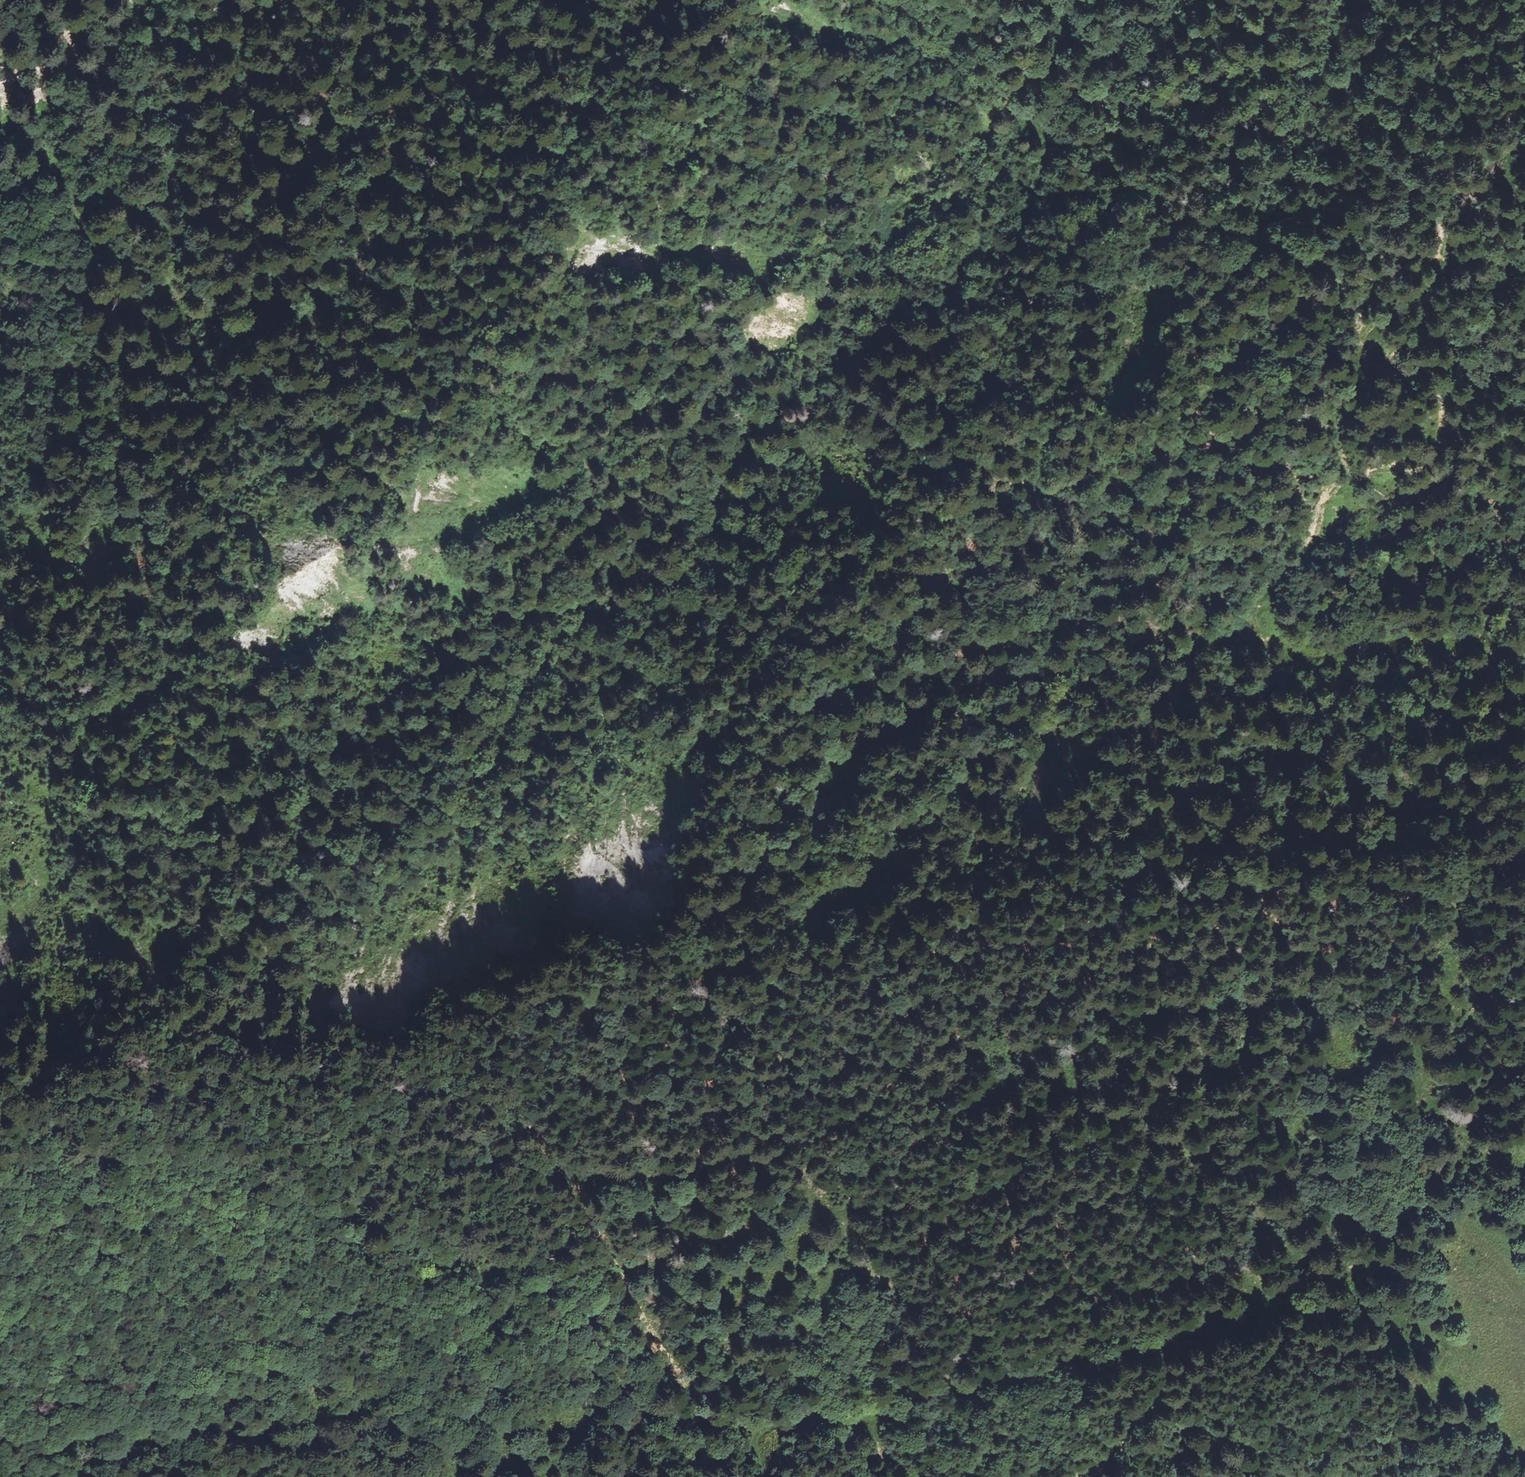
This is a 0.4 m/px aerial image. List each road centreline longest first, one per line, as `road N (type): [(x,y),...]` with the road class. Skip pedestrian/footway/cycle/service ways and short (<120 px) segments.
road 1 (track): [(1524,658),(1452,648),(1391,673),(1292,683),(1251,628),(1250,605),(1309,541),(1323,501),(1340,483),(1400,467),(1425,453),(1441,432),(1444,408),(1431,384),(1376,366),(1363,345),(1365,330),(1434,271),(1445,246),(1440,216)]
road 2 (track): [(1085,0),(1062,58),(1009,95),(986,132),(903,179)]

